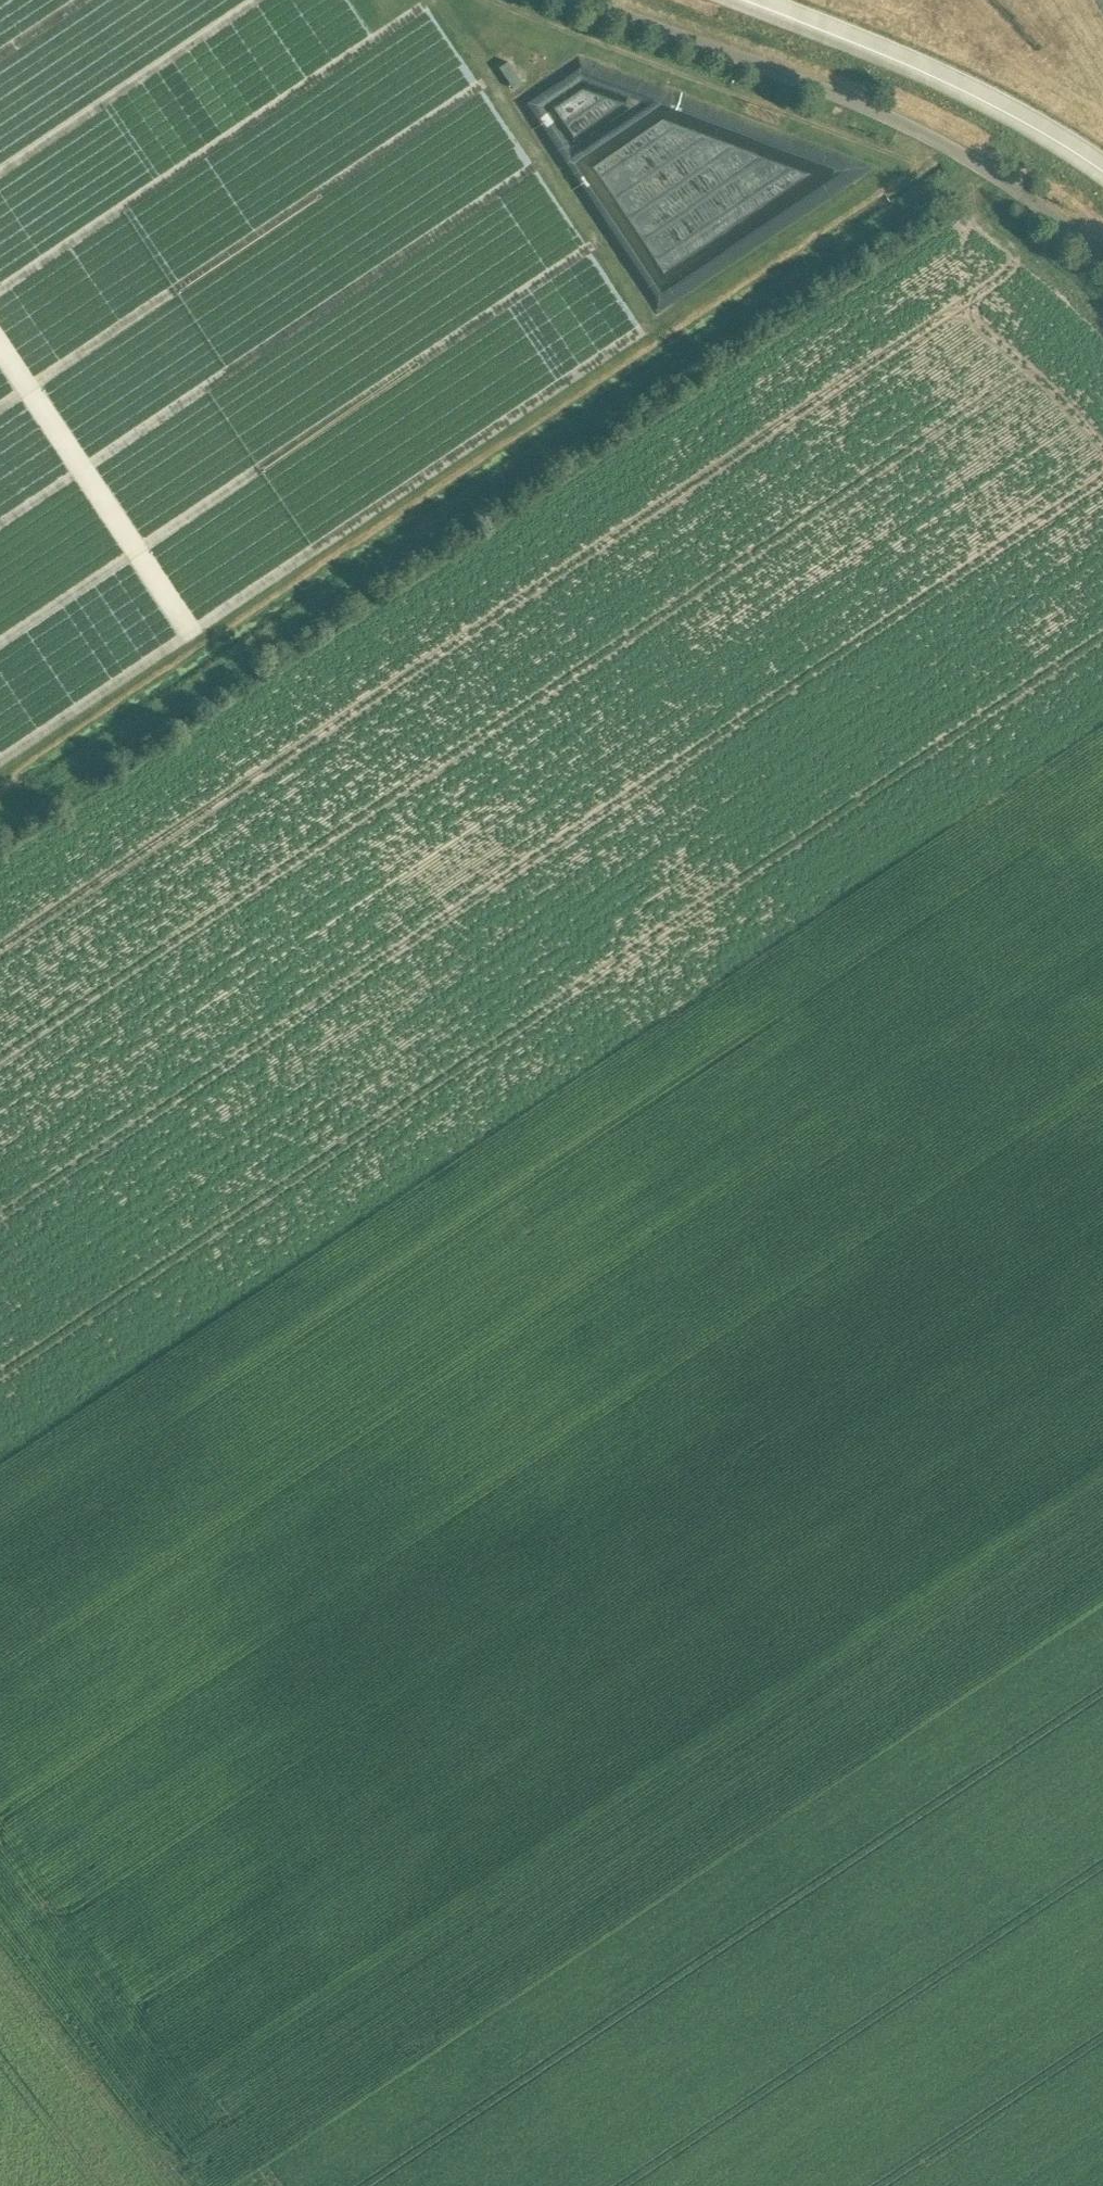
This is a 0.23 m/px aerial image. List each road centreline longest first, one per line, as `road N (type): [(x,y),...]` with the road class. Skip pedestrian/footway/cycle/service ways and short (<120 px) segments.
road 1 (unclassified): [(1102,258),(1030,198),(889,115),(579,0)]
road 2 (motorway): [(753,0),(1020,117),(1102,168)]

